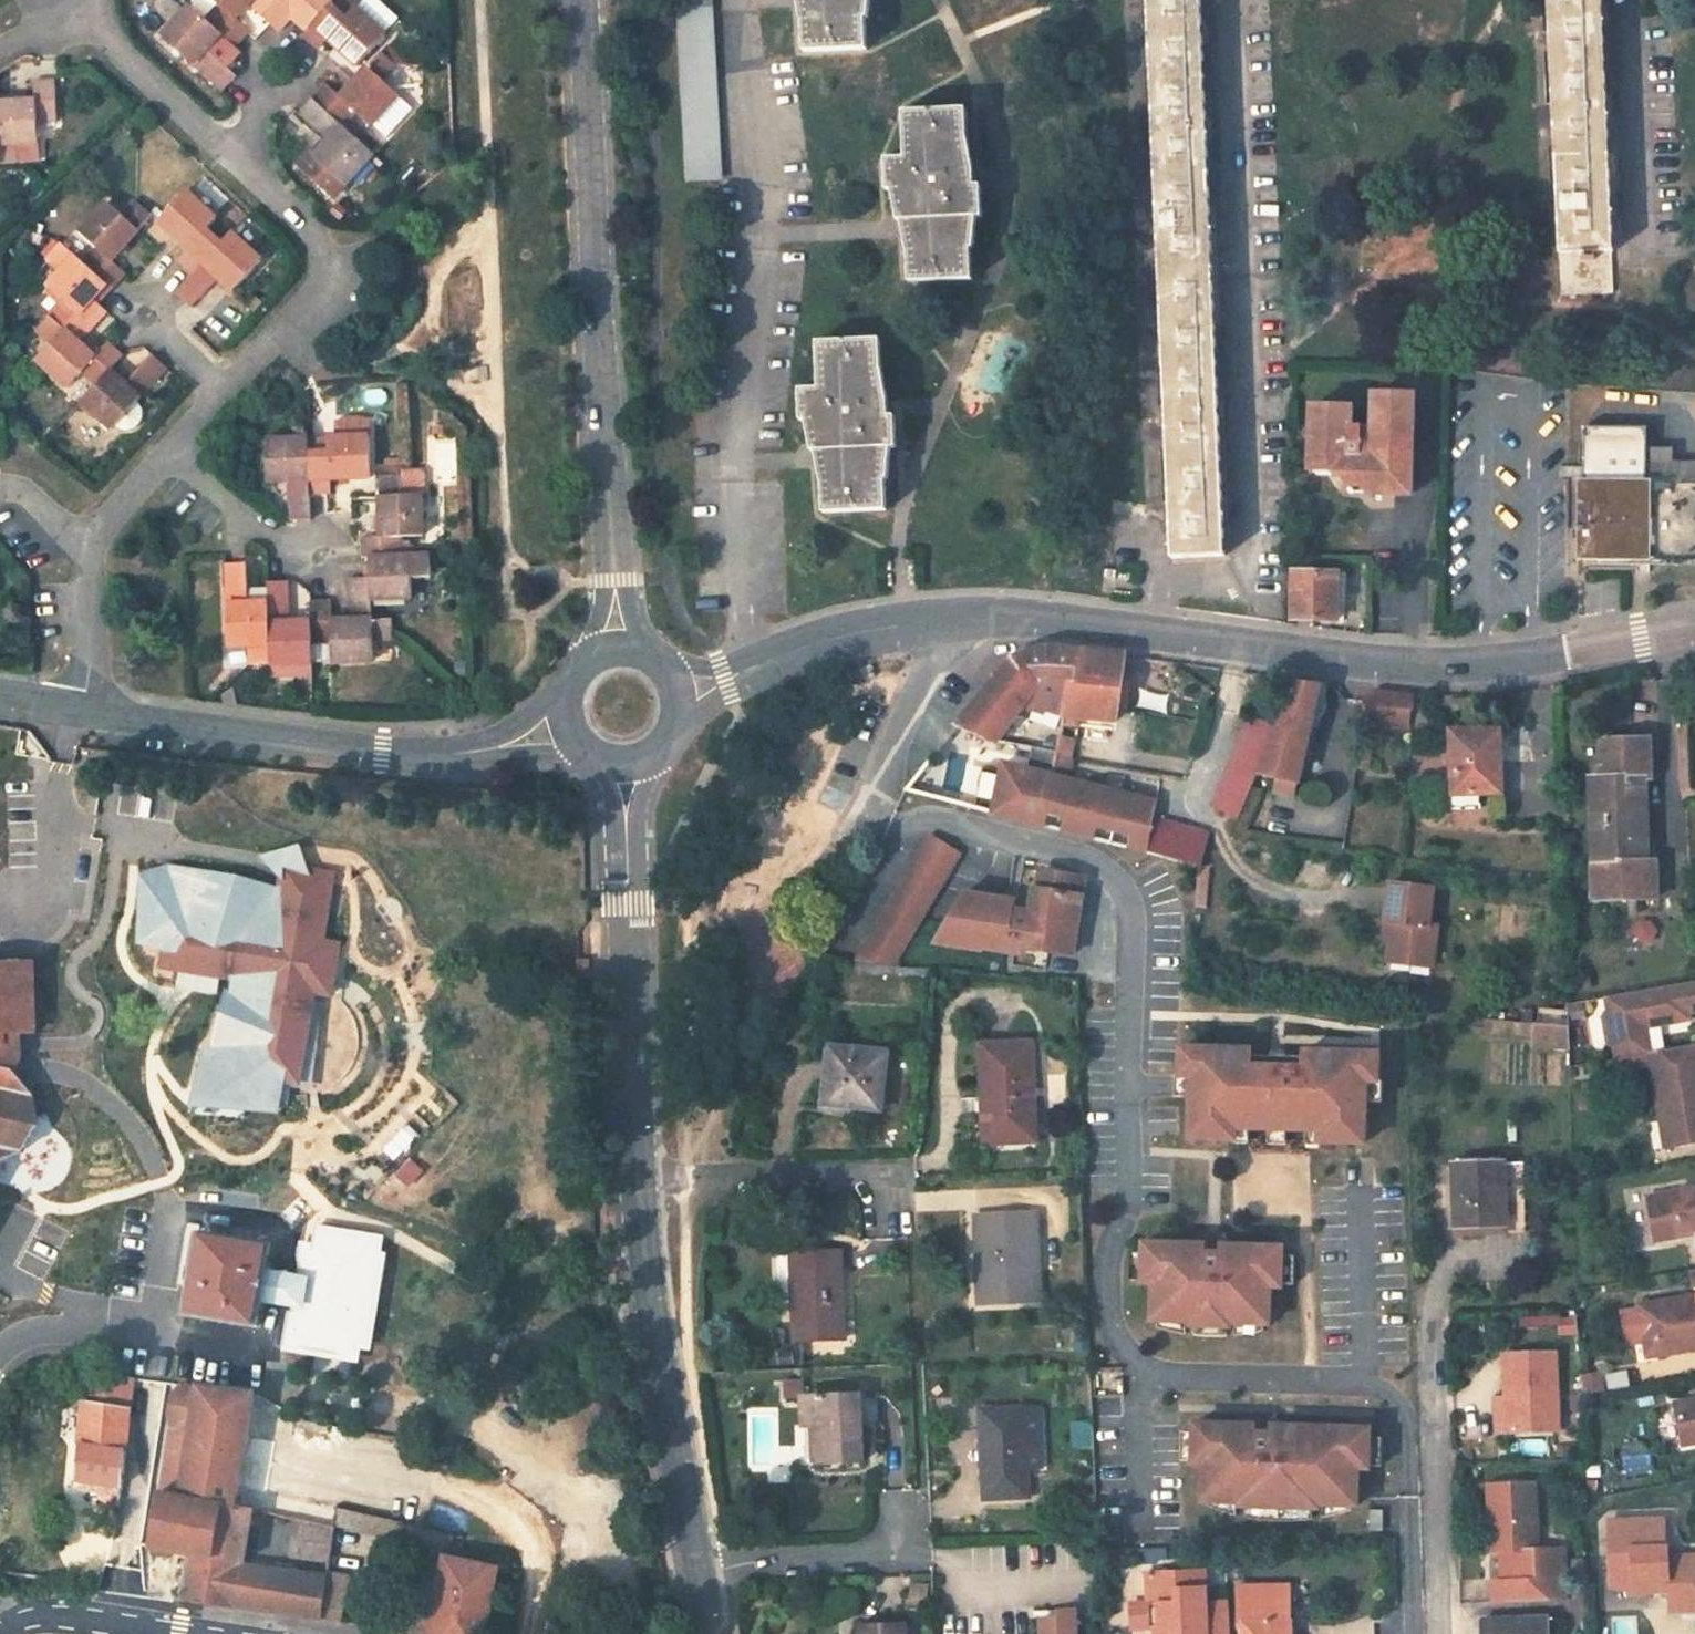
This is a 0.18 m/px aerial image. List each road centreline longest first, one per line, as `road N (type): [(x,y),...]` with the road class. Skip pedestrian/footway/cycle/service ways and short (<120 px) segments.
road 1 (residential): [(1412,1633),(1404,1419),(1396,1401),(1369,1386),(1193,1380),(1117,1355),(1102,1268),(1126,1197),(1127,899),(1090,861),(874,809),(952,621)]
road 2 (residential): [(1266,646),(1269,620),(1248,570),(1227,0)]
road 3 (residential): [(619,649),(587,0)]
road 4 (residential): [(568,729),(433,756),(84,711)]
road 5 (residential): [(636,1179),(627,765)]
road 6 (residential): [(700,1573),(636,1179)]
road 7 (residential): [(223,149),(314,234),(323,262),(317,289),(226,390)]
road 8 (residential): [(952,621),(1071,620),(1266,646)]
road 9 (residential): [(1266,646),(1429,666),(1566,655)]
road 10 (residential): [(679,696),(820,642),(952,621)]
road 11 (residential): [(851,1204),(846,1172),(636,1179)]
road 12 (residential): [(927,1552),(766,1559),(700,1573)]
road 13 (residential): [(169,452),(317,564)]
road 14 (residential): [(4,1628),(44,1616),(179,1633)]
road 15 (residential): [(101,23),(130,62),(223,149)]
road 16 (residential): [(89,546),(84,711)]
road 17 (residential): [(1694,632),(1566,655)]
road 18 (residential): [(226,390),(133,301)]
road 19 (residential): [(169,452),(89,546)]

